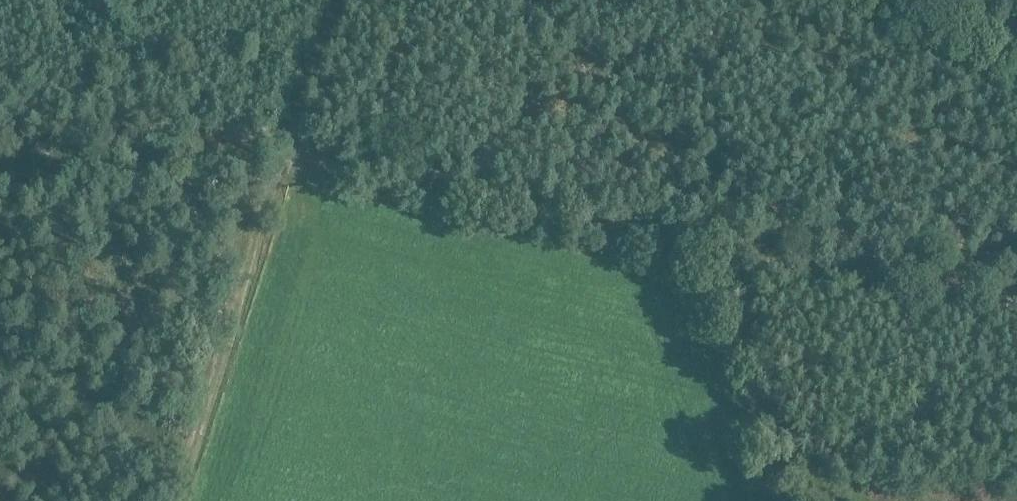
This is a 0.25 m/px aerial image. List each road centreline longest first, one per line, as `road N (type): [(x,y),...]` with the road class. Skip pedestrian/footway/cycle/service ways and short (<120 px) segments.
road 1 (track): [(0,84),(601,231),(1016,302)]
road 2 (track): [(331,0),(173,500)]
road 3 (track): [(680,243),(775,500)]
road 4 (track): [(1016,73),(878,0)]

